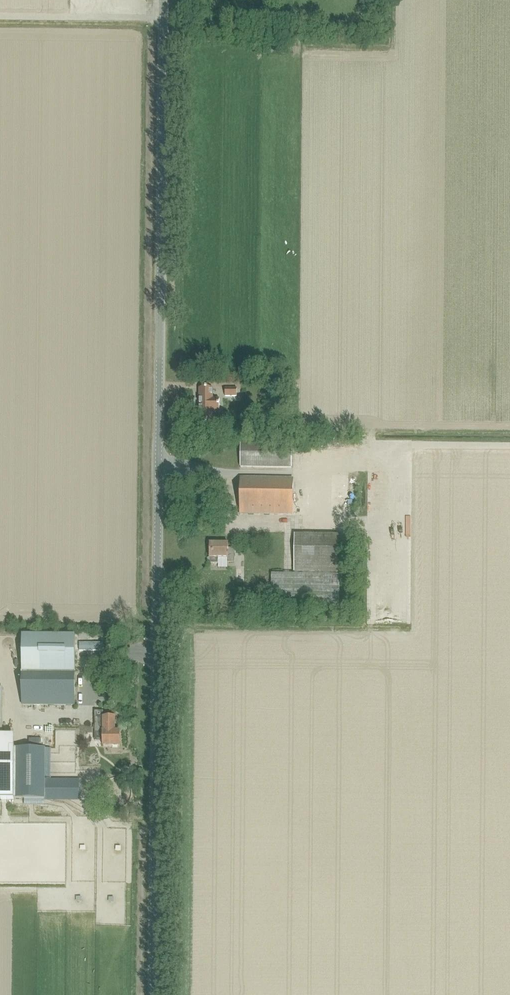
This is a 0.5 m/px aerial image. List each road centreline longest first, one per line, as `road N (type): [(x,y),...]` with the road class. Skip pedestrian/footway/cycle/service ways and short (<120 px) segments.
road 1 (unclassified): [(152,994),(163,0)]
road 2 (track): [(509,446),(363,444)]

